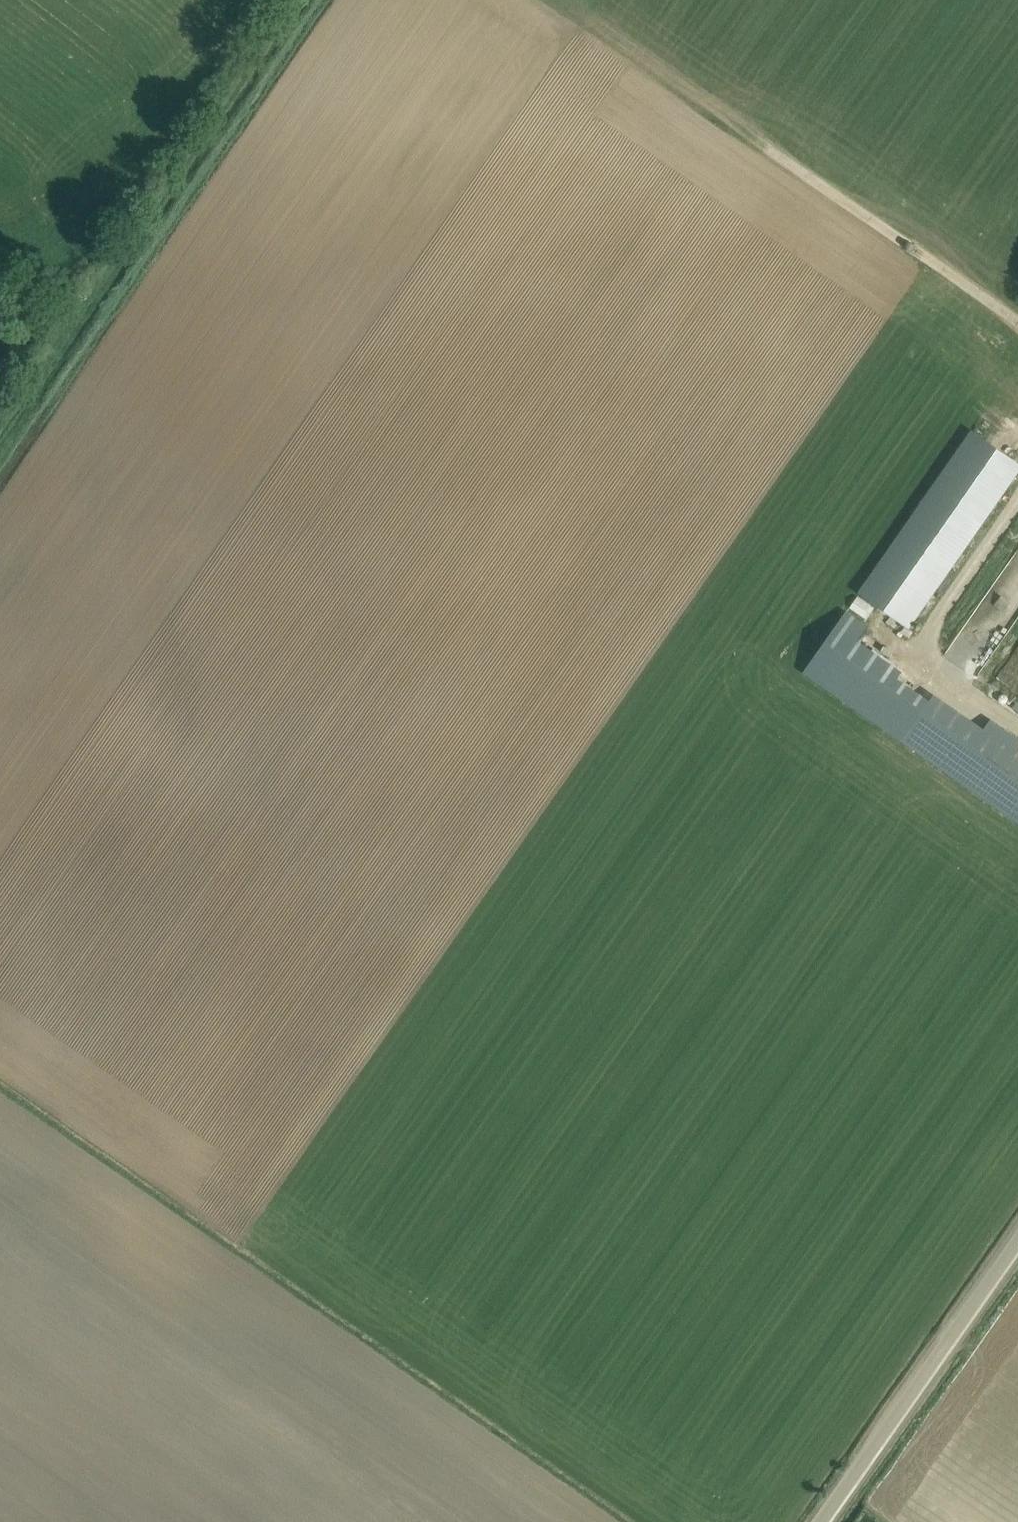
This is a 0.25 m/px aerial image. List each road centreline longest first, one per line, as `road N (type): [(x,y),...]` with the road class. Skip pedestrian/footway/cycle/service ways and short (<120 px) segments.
road 1 (tertiary): [(817,1521),(1017,1236)]

